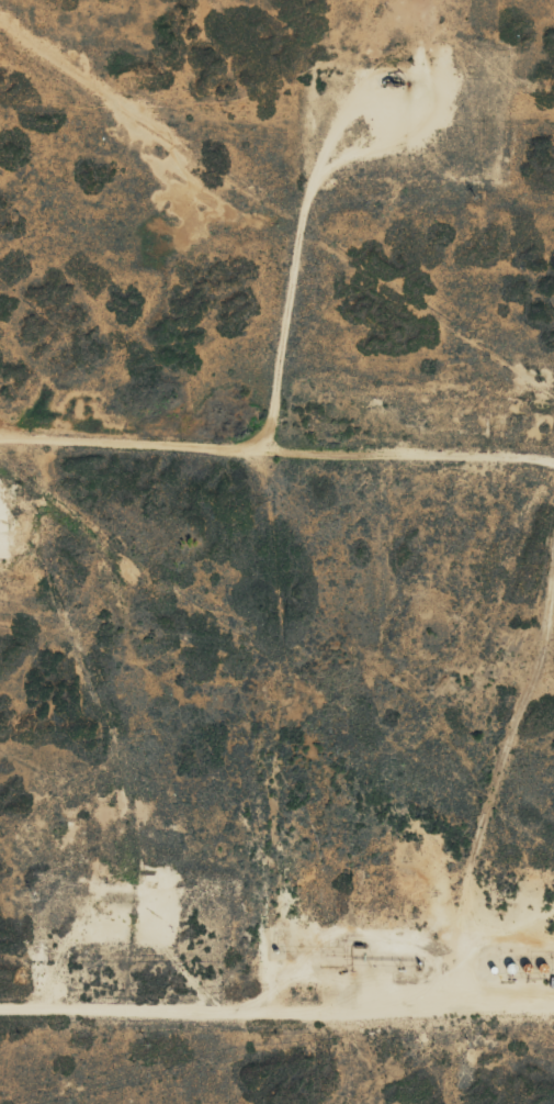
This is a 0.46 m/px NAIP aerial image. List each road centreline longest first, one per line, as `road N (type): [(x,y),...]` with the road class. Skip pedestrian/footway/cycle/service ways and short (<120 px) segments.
road 1 (residential): [(0,985),(459,996),(470,980),(470,884),(498,834),(553,810)]
road 2 (residential): [(553,441),(0,405)]

